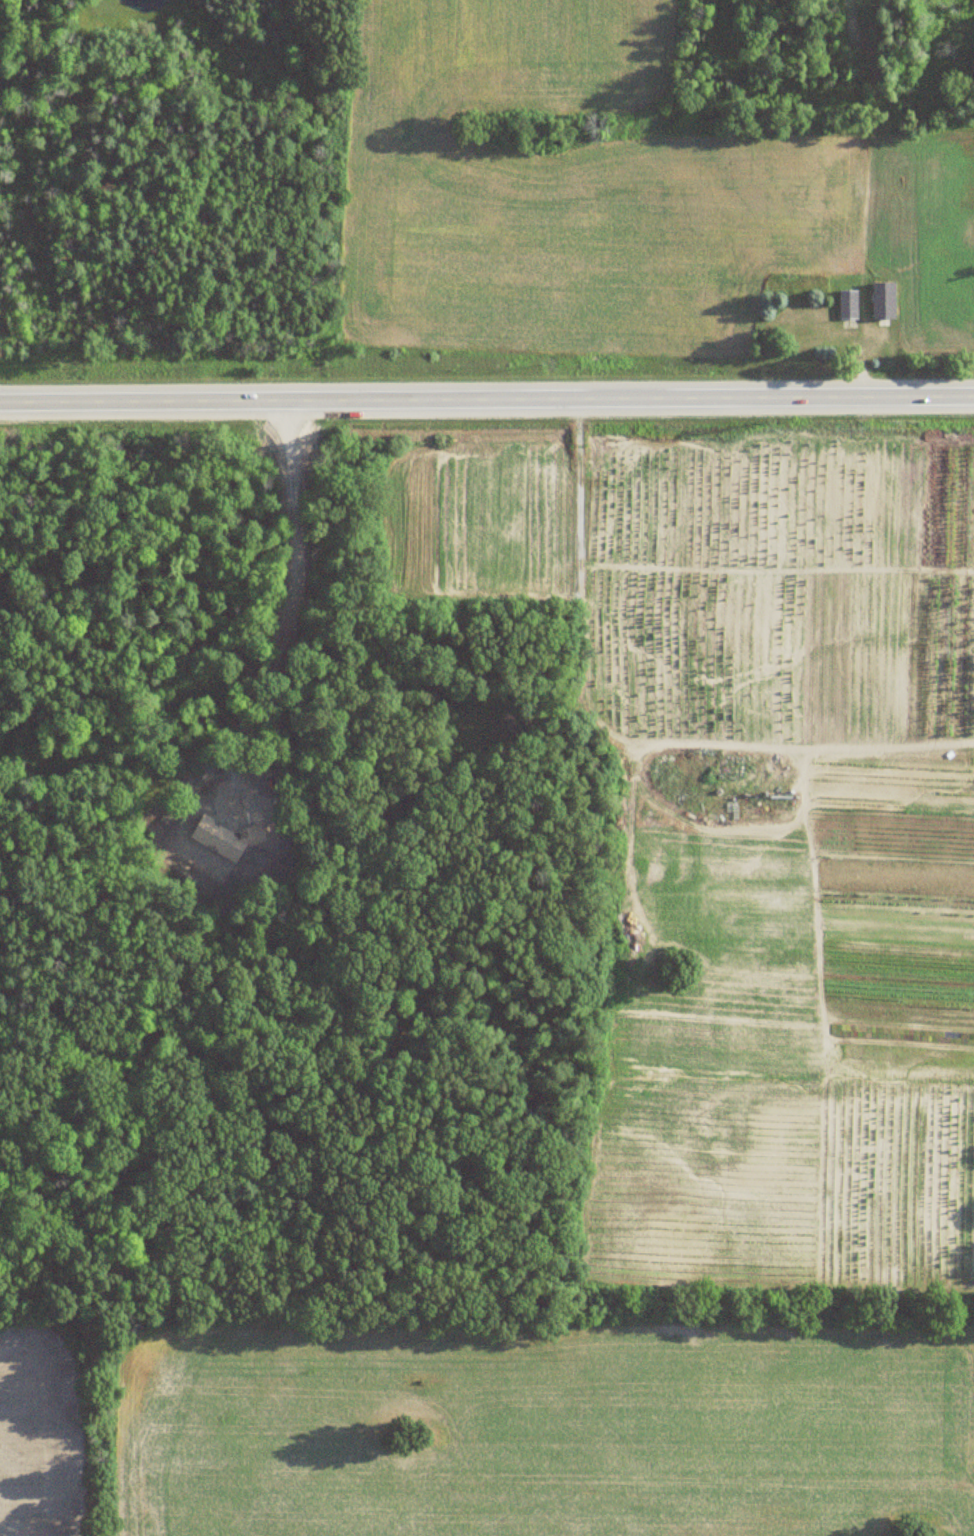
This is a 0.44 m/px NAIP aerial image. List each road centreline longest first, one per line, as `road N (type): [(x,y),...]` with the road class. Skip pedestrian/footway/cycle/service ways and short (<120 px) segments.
road 1 (secondary): [(0,404),(973,397)]

